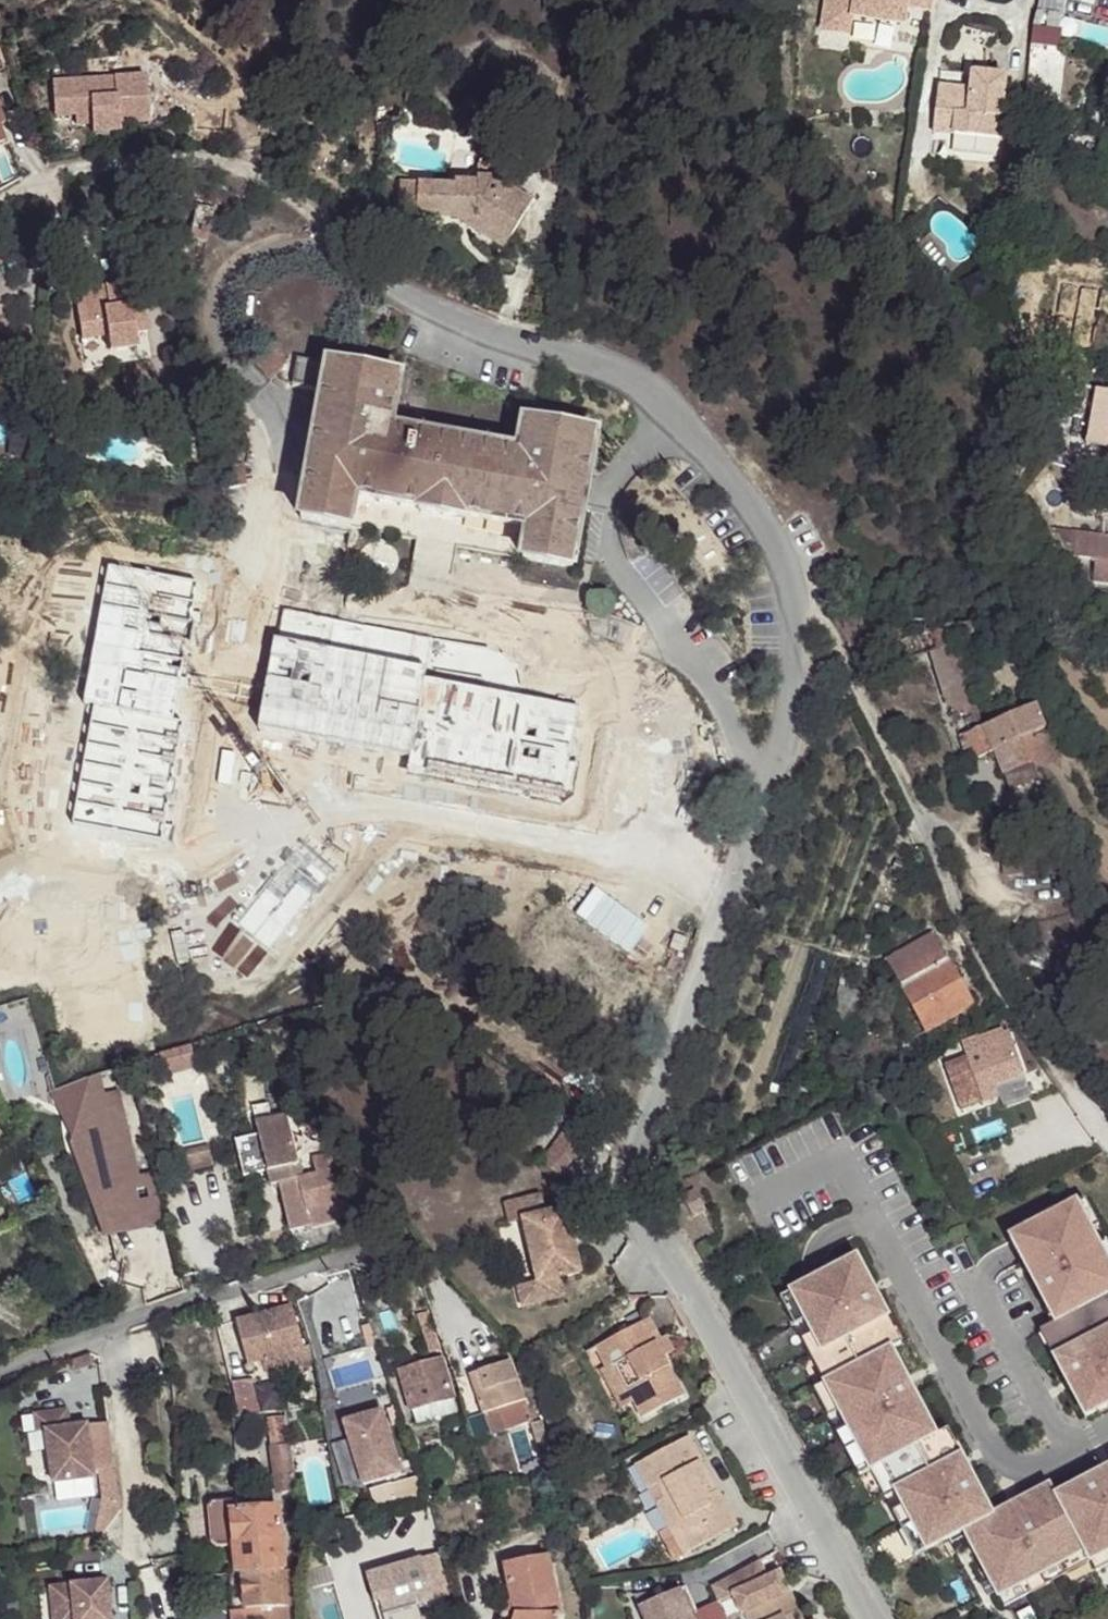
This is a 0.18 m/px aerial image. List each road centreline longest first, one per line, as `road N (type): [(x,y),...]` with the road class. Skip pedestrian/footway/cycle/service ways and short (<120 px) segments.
road 1 (unclassified): [(868,1618),(646,1219),(637,1187),(640,1159),(763,797)]
road 2 (unclassified): [(671,417),(621,469),(609,497),(614,564),(732,713),(763,797)]
road 3 (residential): [(0,1375),(175,1305),(383,1248),(418,1262)]
road 4 (unclassified): [(763,797),(797,704),(804,643),(794,564),(671,417)]
road 5 (unclassified): [(671,417),(609,373),(475,336),(418,310),(332,244)]
road 6 (unclassified): [(332,244),(298,203),(211,159),(62,172),(0,200)]
road 7 (unclassified): [(332,244),(254,249),(221,290),(221,331),(244,377),(279,406),(289,475)]

